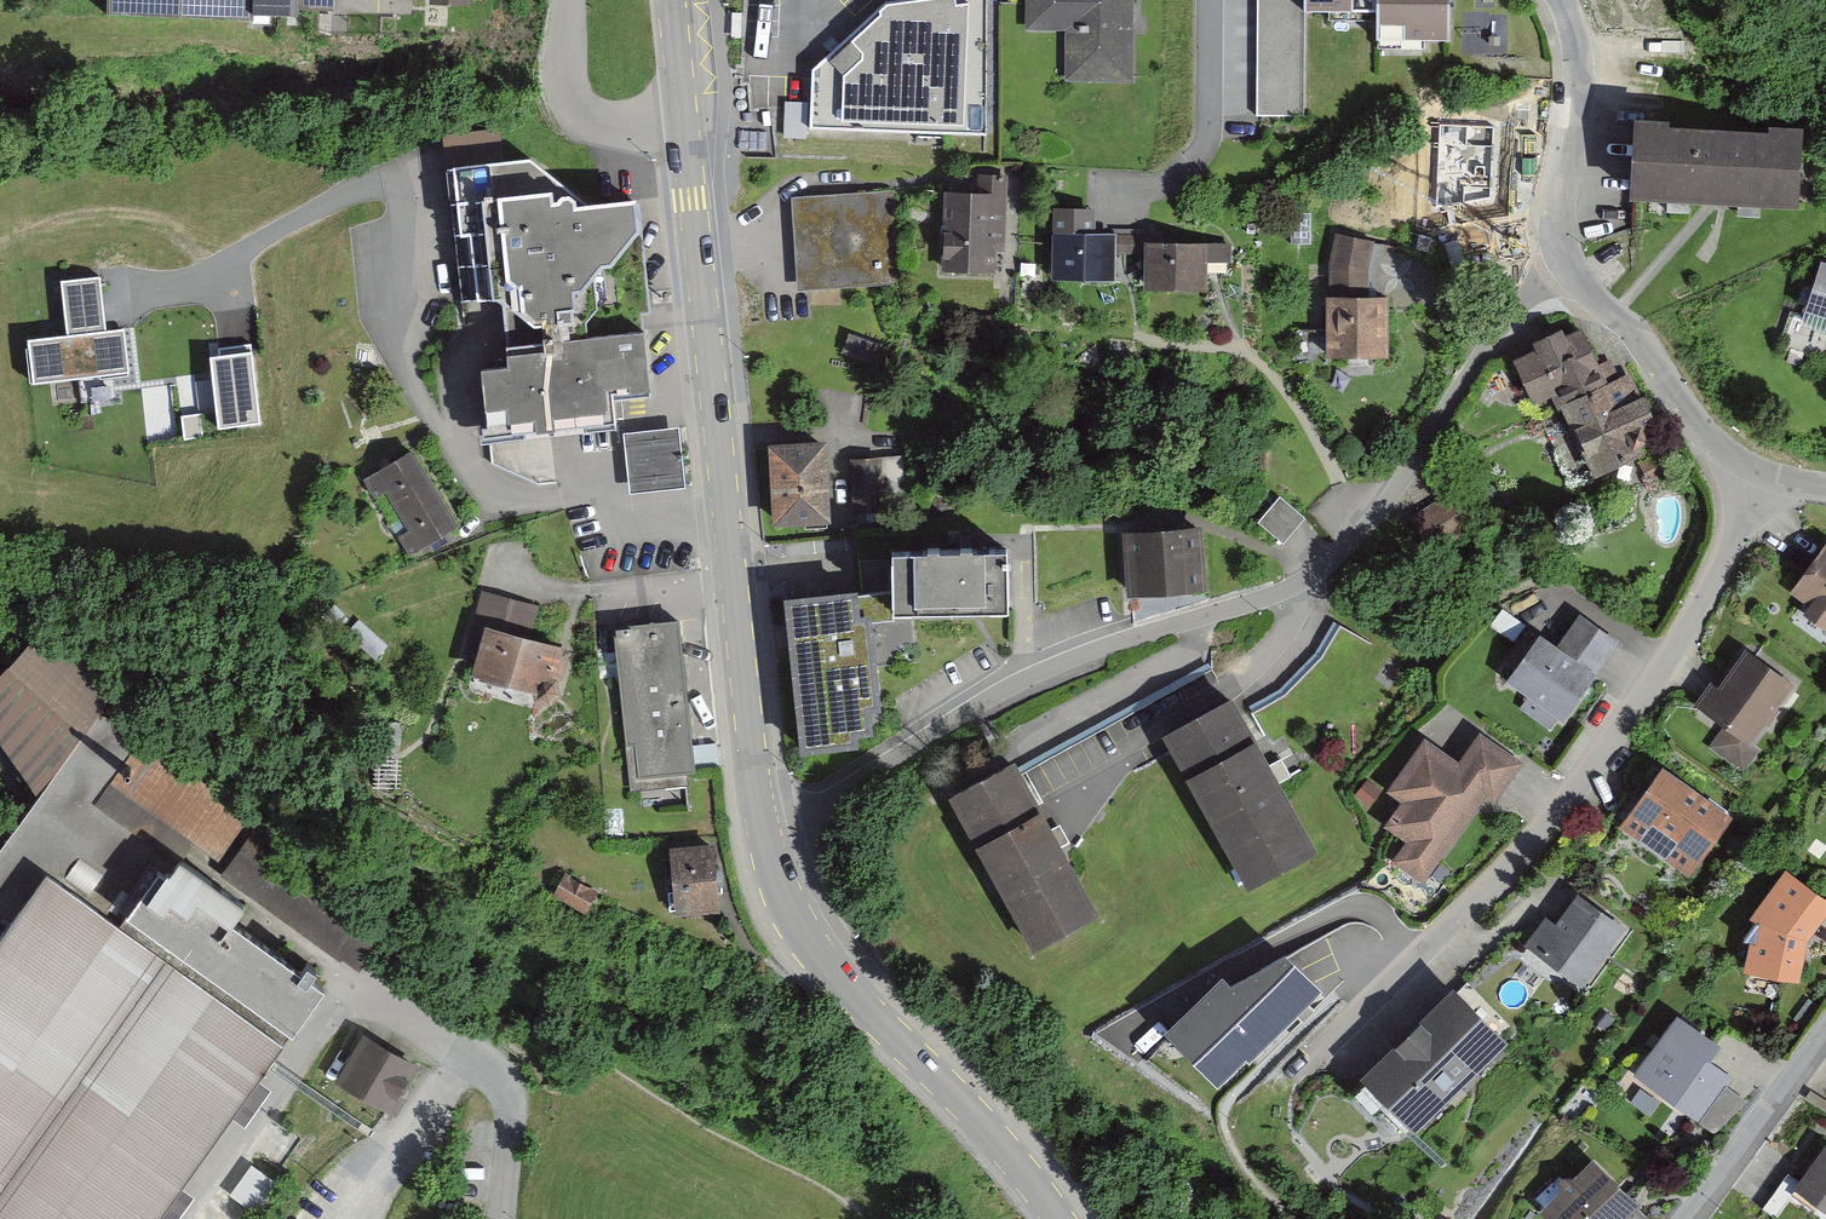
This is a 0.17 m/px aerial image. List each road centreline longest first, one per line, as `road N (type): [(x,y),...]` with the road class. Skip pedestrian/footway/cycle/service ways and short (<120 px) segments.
road 1 (residential): [(772,840),(1010,697),(1129,645),(1225,620),(1326,573),(1413,479),(1495,338),(1565,277)]
road 2 (residential): [(1306,1066),(1497,870),(1585,764),(1664,651),(1757,482)]
road 3 (secondary): [(1057,1218),(1016,1163),(829,962),(798,915),(772,840)]
road 4 (secondary): [(729,507),(685,128)]
road 5 (residential): [(462,360),(478,467),(535,501),(605,498),(655,511),(729,507)]
road 6 (secondary): [(772,840),(729,507)]
road 7 (residential): [(1565,277),(1554,236),(1582,88),(1577,45),(1554,0)]
road 8 (residential): [(1757,482),(1710,443),(1650,357),(1565,277)]
road 9 (residential): [(1689,1218),(1825,1030)]
road 10 (residential): [(685,128),(626,134),(584,116),(564,84),(563,0)]
road 11 (secondary): [(685,128),(672,0)]

